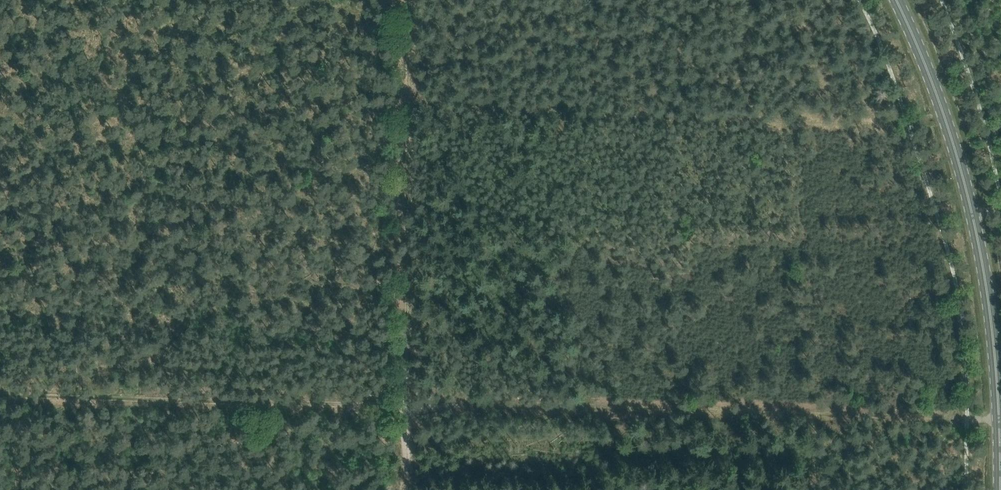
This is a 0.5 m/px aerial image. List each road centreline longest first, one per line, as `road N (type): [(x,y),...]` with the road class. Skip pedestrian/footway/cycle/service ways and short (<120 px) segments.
road 1 (track): [(1000,421),(0,395)]
road 2 (primary): [(999,489),(990,311),(971,206),(945,116),(897,0)]
road 3 (track): [(407,489),(409,0)]

